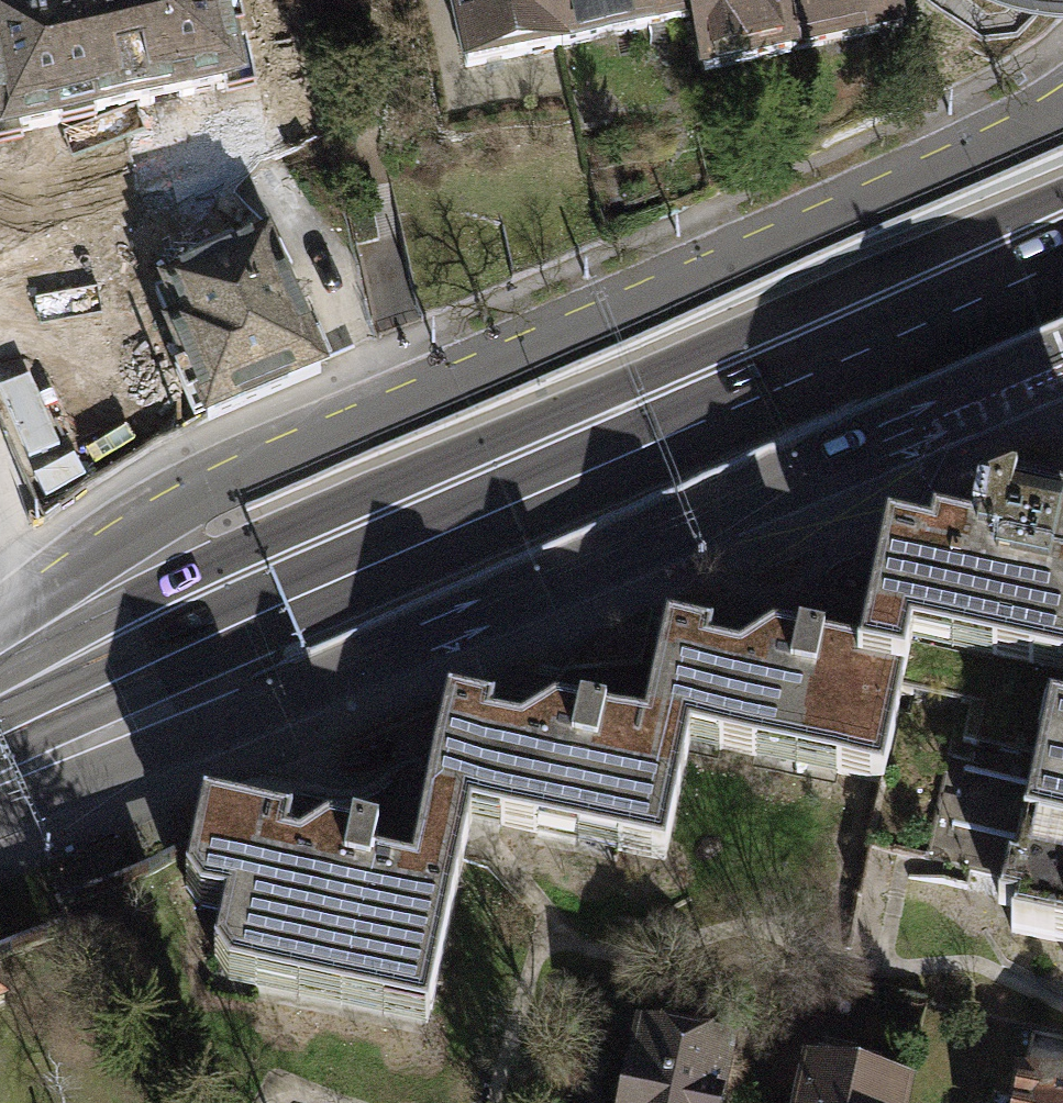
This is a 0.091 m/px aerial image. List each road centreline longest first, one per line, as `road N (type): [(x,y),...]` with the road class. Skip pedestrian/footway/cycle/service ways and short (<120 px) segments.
road 1 (tertiary): [(1062,96),(971,153),(206,491),(47,580),(0,615)]
road 2 (primary): [(1062,196),(0,679)]
road 3 (primary): [(0,755),(1062,275)]
road 4 (tertiary): [(0,824),(1062,368)]

